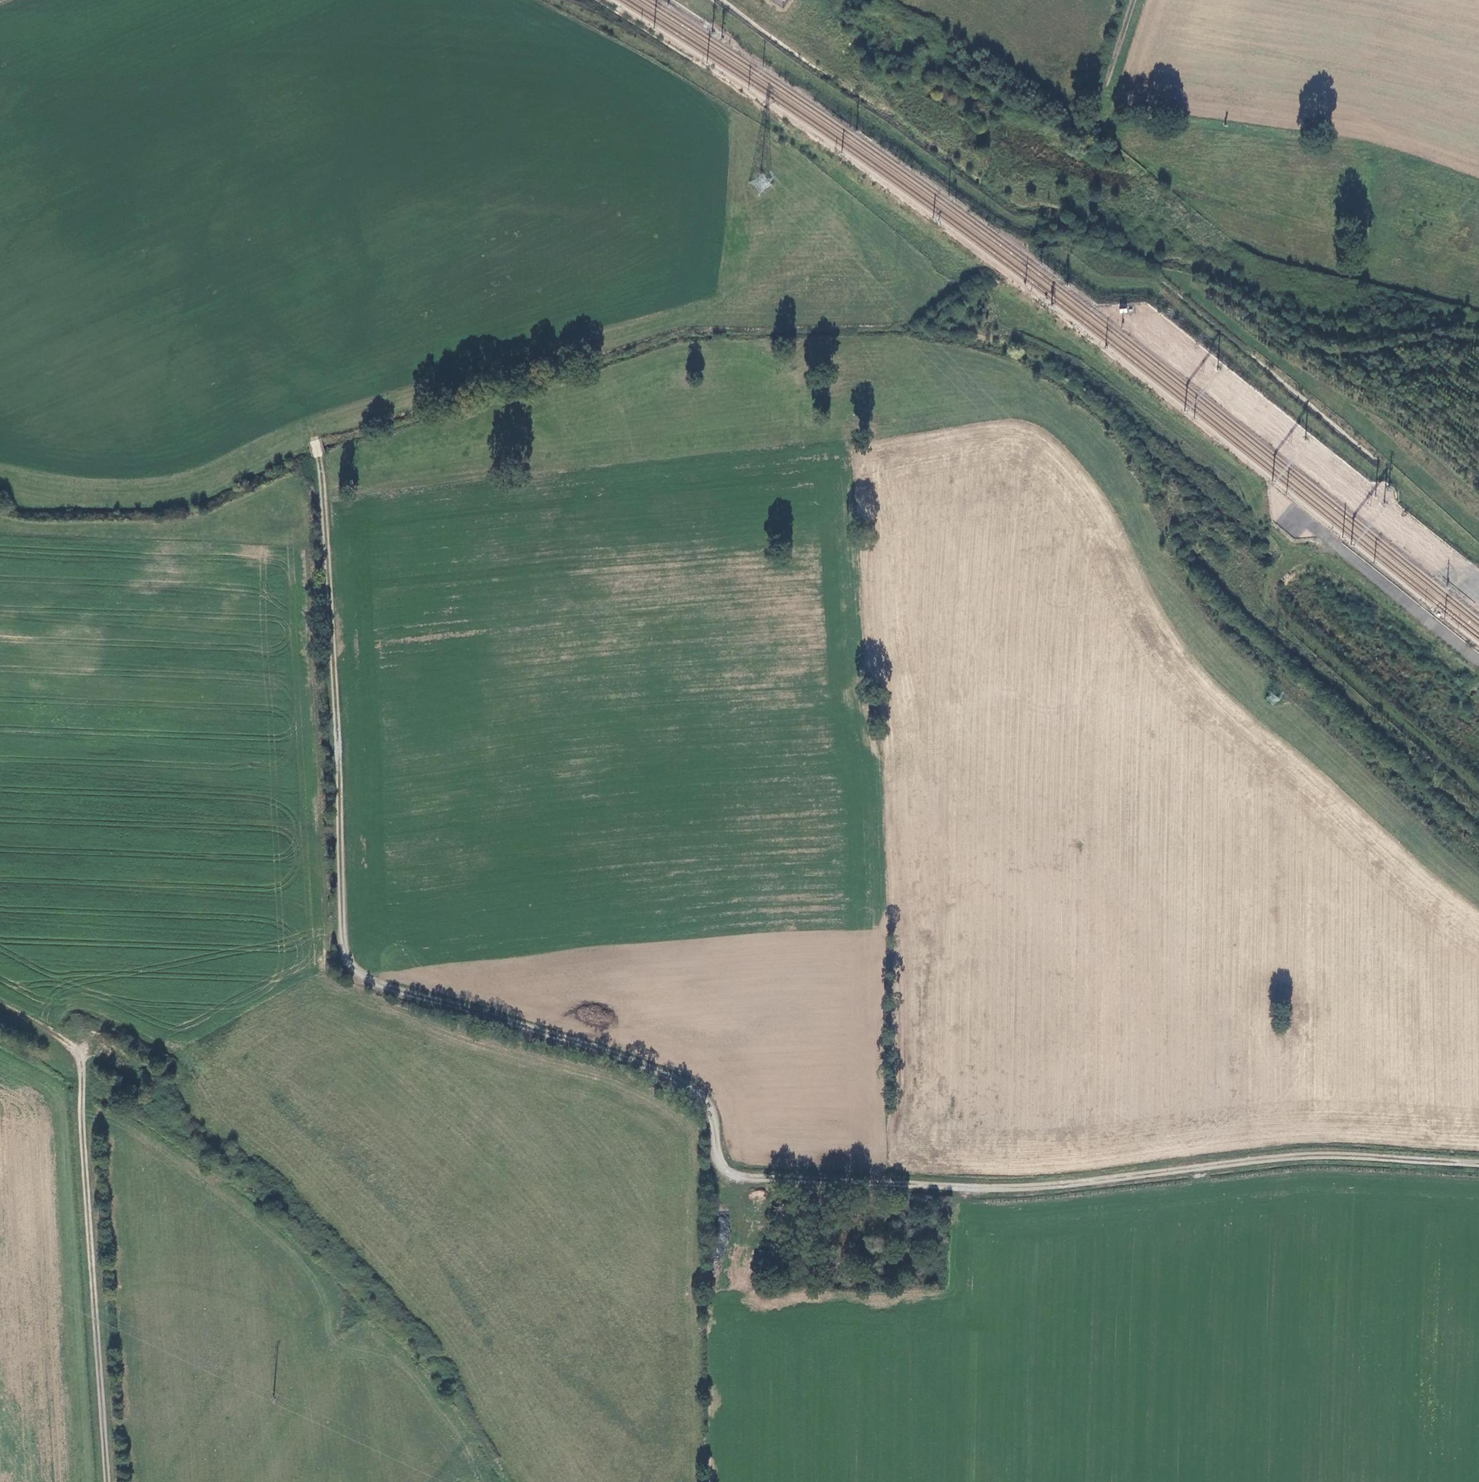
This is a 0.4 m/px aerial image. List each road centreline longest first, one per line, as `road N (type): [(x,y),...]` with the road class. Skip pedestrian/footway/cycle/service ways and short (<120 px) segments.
road 1 (track): [(109,1481),(82,1049),(101,1022),(113,1020),(164,1051),(184,1109),(336,1246),(422,1338),(458,1349),(515,1301),(541,1299),(580,1315),(613,1356)]
road 2 (unclassified): [(884,1185),(1005,1195),(1291,1160),(1478,1171)]

